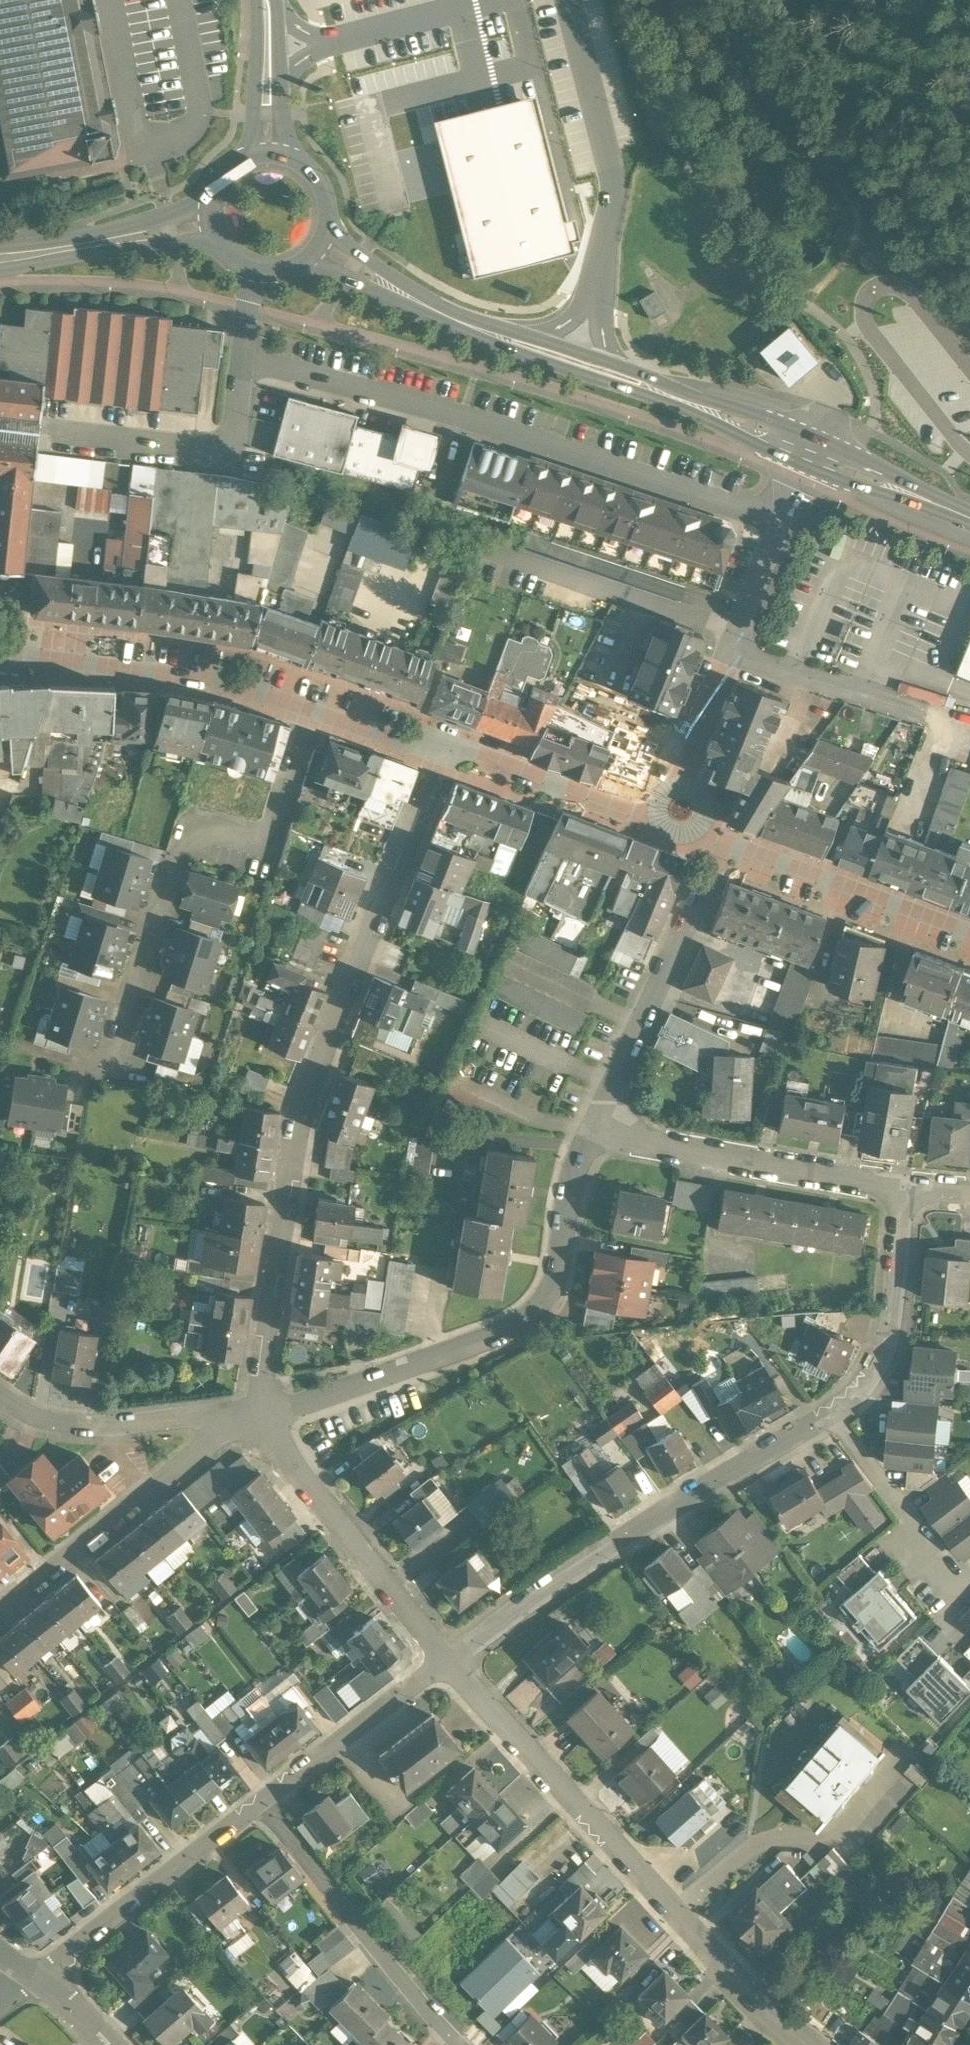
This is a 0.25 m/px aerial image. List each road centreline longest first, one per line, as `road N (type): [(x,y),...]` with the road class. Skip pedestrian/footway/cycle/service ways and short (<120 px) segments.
road 1 (residential): [(440,760),(290,1145),(259,1417)]
road 2 (residential): [(242,365),(466,419),(781,528)]
road 3 (residential): [(309,712),(270,834),(196,827),(177,851),(108,1071),(33,1059)]
road 4 (residential): [(448,1662),(778,2026),(805,2044)]
road 5 (residential): [(598,1119),(573,1190),(559,1281),(543,1309),(495,1339),(259,1417)]
road 6 (residential): [(833,1415),(713,1483),(448,1662)]
road 7 (residential): [(309,712),(220,683),(0,653)]
road 8 (residential): [(903,1187),(646,1142),(598,1119)]
road 9 (residential): [(259,1417),(448,1662)]
road 10 (residential): [(259,1807),(456,2044)]
road 11 (residential): [(732,843),(598,1119)]
road 12 (secondary): [(527,349),(752,426),(811,455)]
road 13 (residential): [(216,1419),(215,1441),(0,1616)]
road 14 (residential): [(677,789),(781,528)]
road 15 (residential): [(259,1807),(38,1977)]
road 16 (residential): [(242,365),(239,419),(217,450),(50,435)]
road 17 (residential): [(969,932),(732,843)]
road 18 (residential): [(903,1187),(881,1368),(833,1415)]
road 19 (residential): [(448,1662),(259,1807)]
road 20 (secondary): [(527,349),(394,290),(316,240)]
road 21 (residential): [(659,813),(467,750),(440,760)]
road 22 (residential): [(0,1400),(58,1426),(216,1419)]
road 23 (secondary): [(219,223),(0,257)]
road 24 (residential): [(833,1415),(912,1515),(924,1553),(959,1587)]
road 25 (secondary): [(969,520),(811,455)]
road 26 (unclassified): [(266,163),(266,0)]
road 27 (residential): [(440,760),(309,712)]

